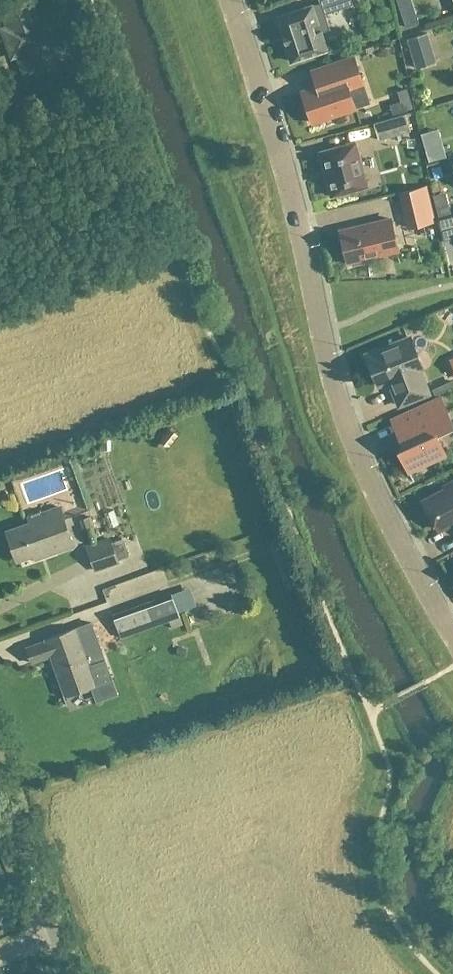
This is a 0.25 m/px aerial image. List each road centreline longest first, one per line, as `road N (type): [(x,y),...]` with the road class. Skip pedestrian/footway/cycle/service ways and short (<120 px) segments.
road 1 (residential): [(452,638),(358,464),(229,0)]
road 2 (unclassified): [(0,790),(65,973)]

